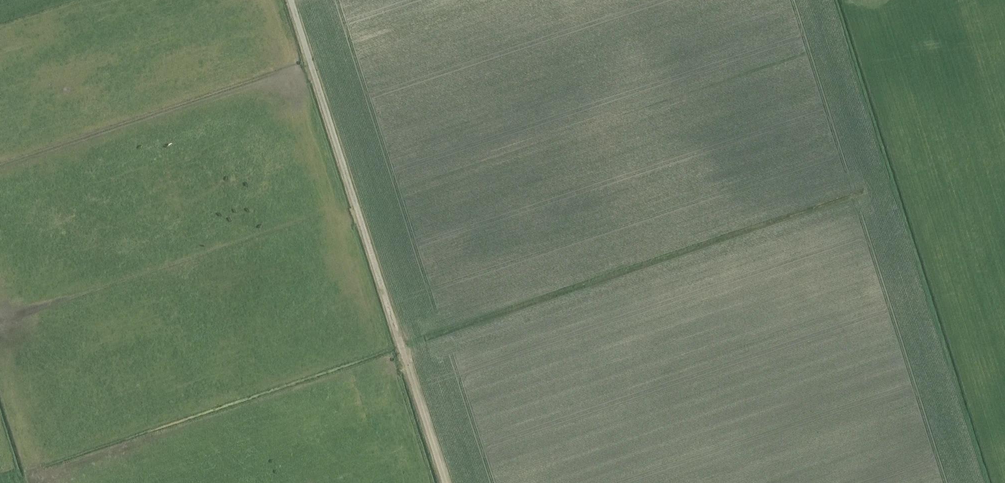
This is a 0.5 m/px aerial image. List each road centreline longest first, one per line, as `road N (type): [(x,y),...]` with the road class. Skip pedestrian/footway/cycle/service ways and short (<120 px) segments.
road 1 (track): [(289,0),(444,482)]

